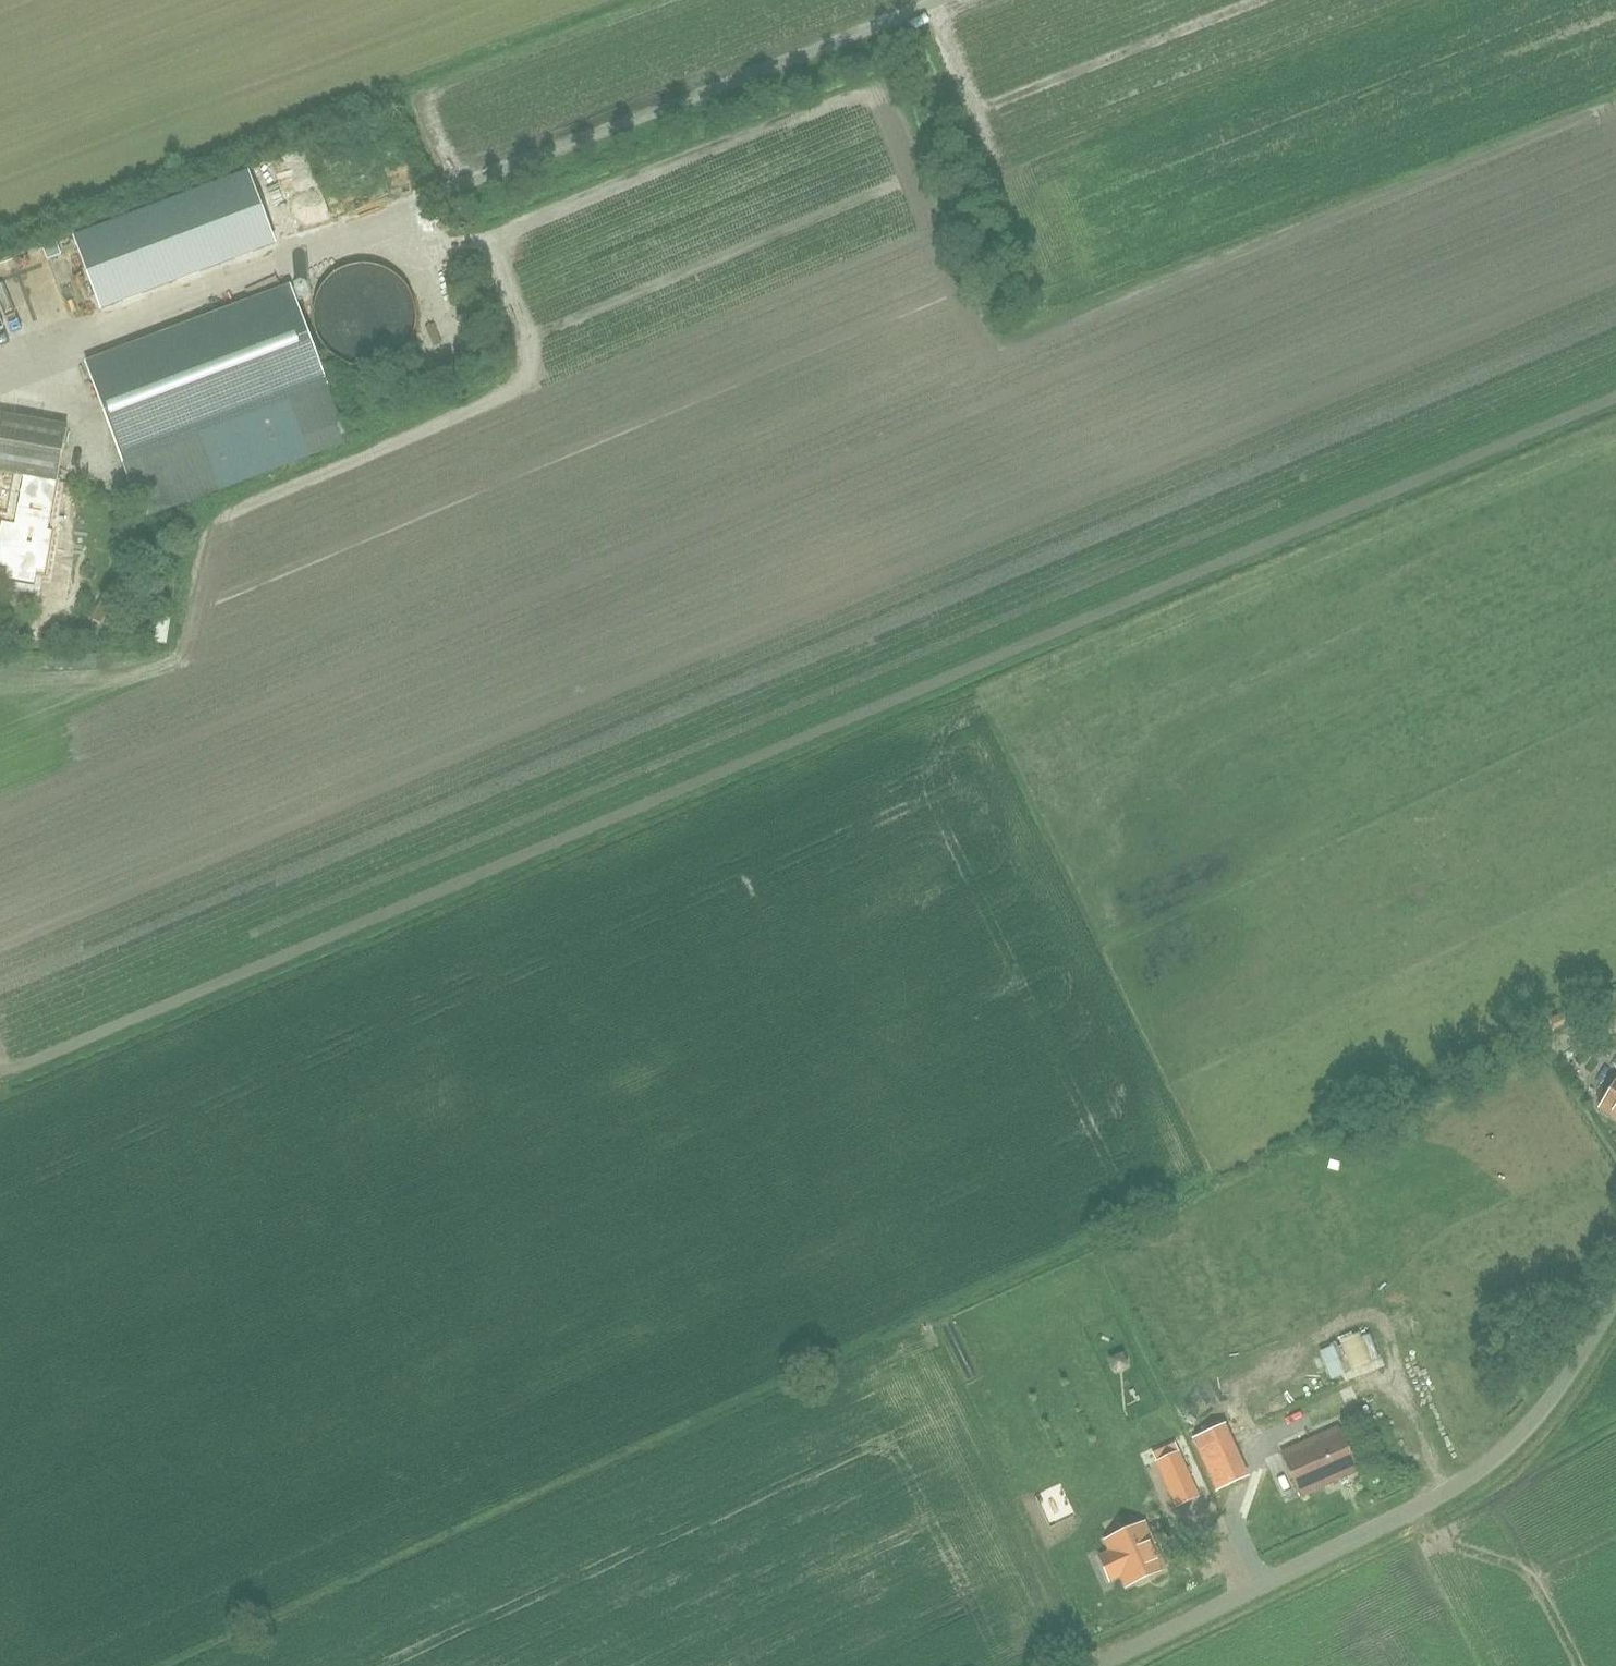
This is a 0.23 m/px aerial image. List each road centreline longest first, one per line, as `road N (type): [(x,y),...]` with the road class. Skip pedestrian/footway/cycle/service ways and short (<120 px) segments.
road 1 (track): [(0,367),(948,0)]
road 2 (unclassified): [(1098,1665),(1489,1464),(1563,1385),(1615,1300)]

